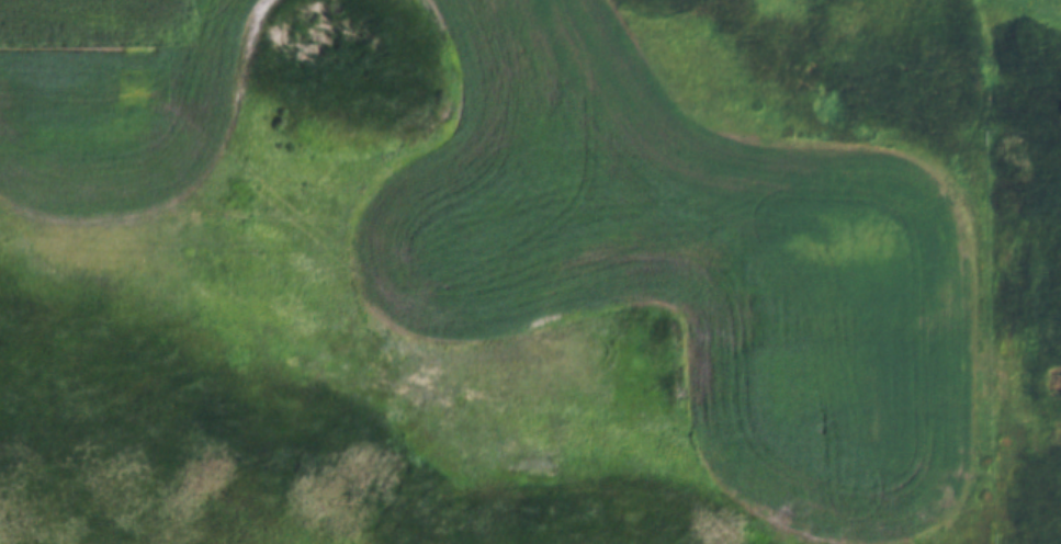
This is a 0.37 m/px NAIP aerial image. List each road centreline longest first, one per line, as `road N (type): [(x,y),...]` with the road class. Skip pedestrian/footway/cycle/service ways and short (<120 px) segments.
road 1 (track): [(963,543),(966,158),(1000,81),(977,0)]

